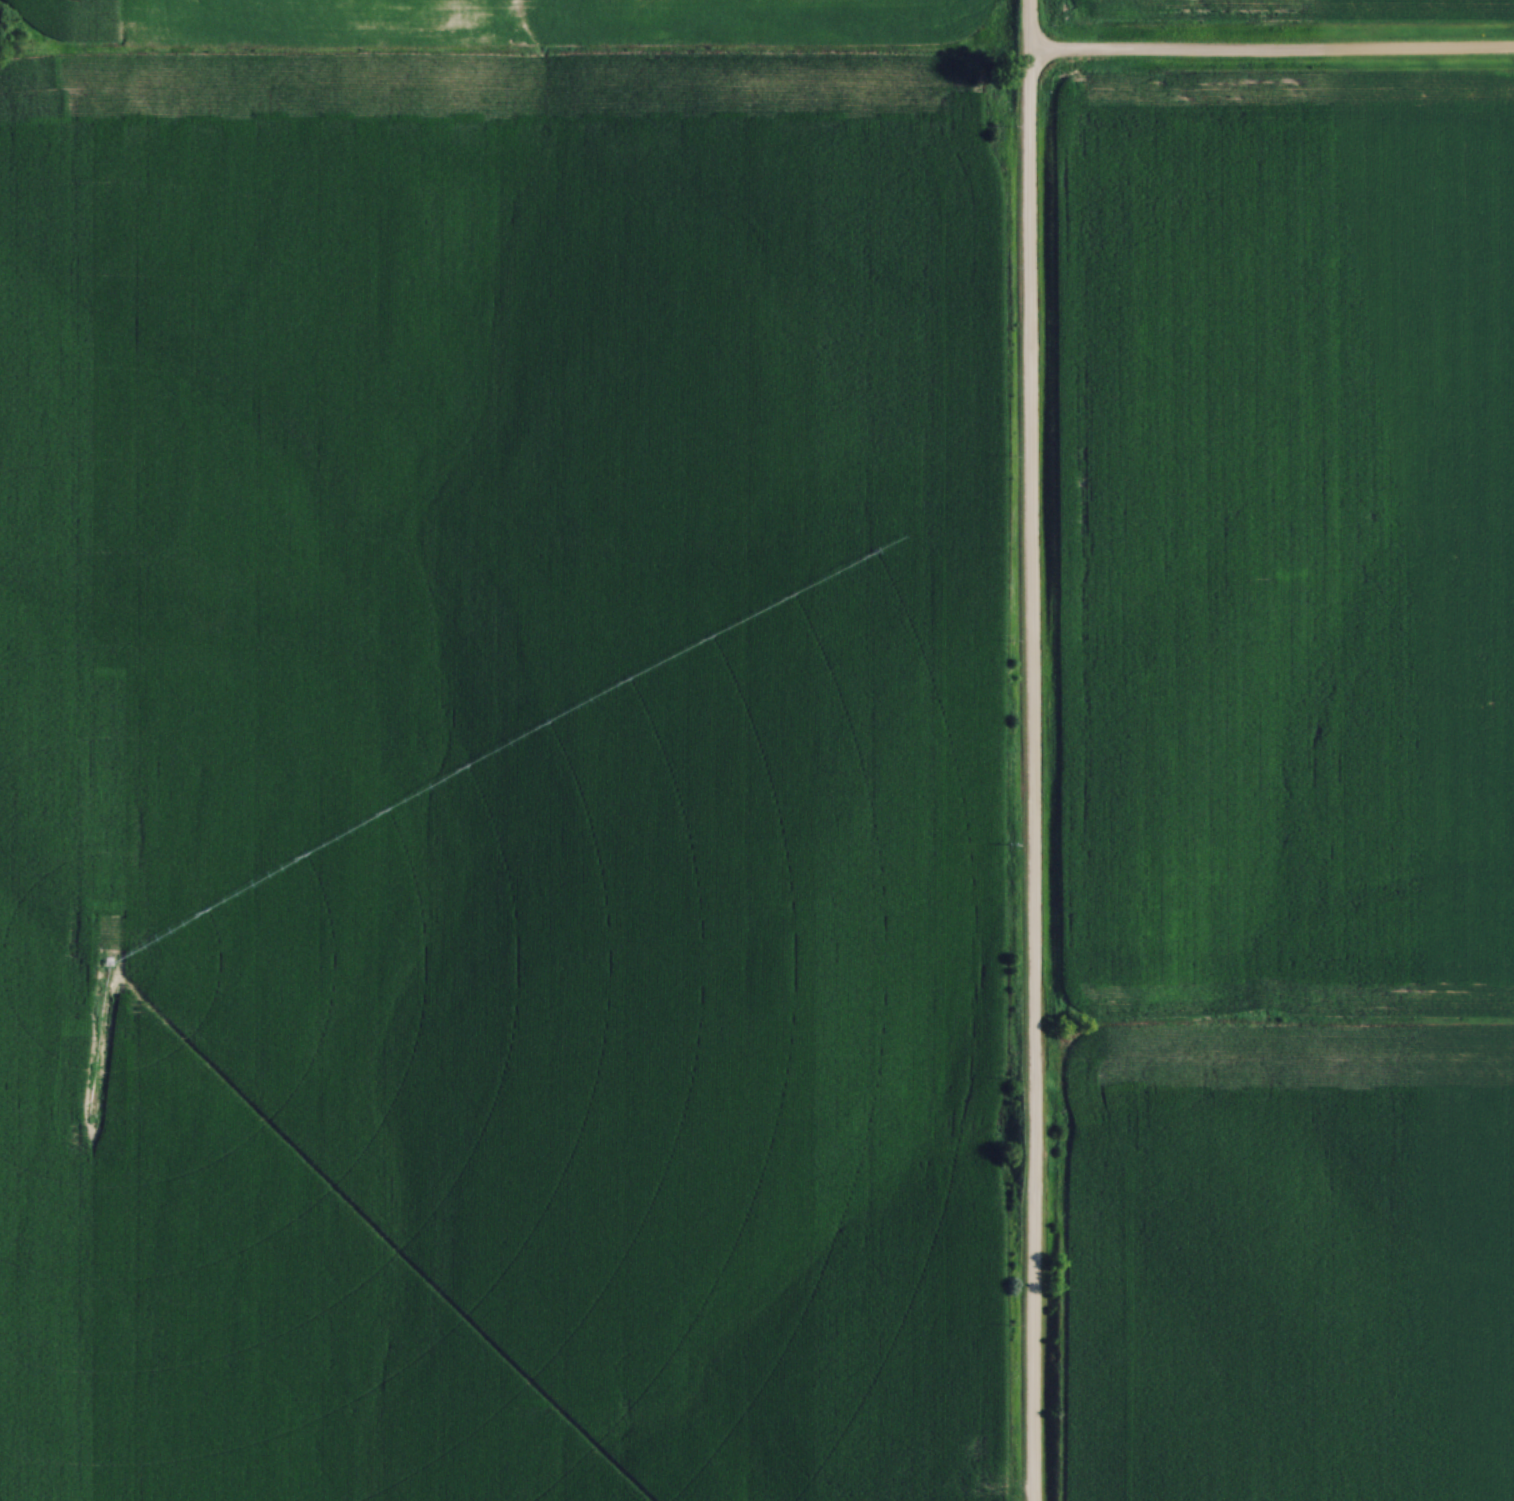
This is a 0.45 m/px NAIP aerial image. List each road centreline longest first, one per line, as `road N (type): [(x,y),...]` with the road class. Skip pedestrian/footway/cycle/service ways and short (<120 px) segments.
road 1 (tertiary): [(1031,1500),(1029,0)]
road 2 (residential): [(1513,58),(1029,57)]

